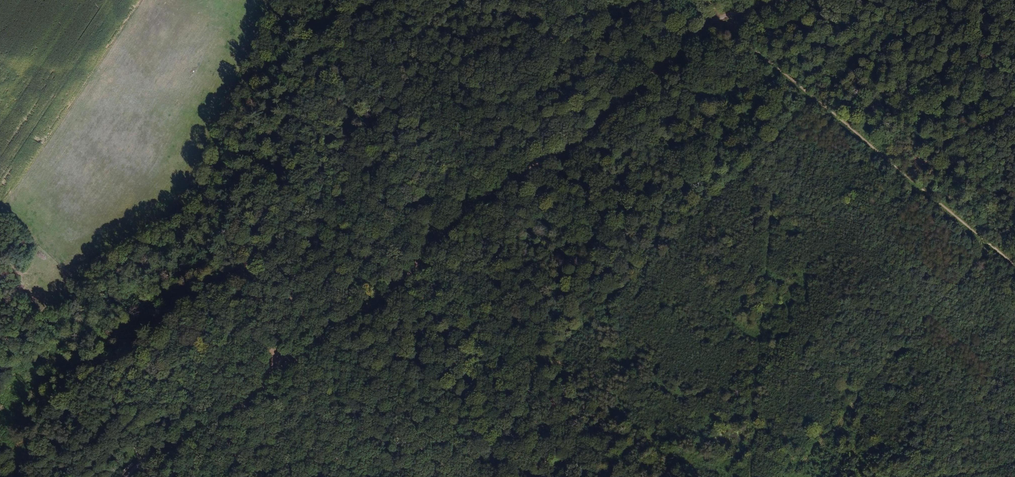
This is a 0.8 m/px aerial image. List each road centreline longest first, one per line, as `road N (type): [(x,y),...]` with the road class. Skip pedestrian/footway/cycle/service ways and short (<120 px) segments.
road 1 (track): [(127,476),(144,459),(216,423),(391,293),(467,207),(597,126),(719,20),(790,0)]
road 2 (track): [(1014,266),(719,20)]
road 3 (track): [(790,476),(999,252)]

